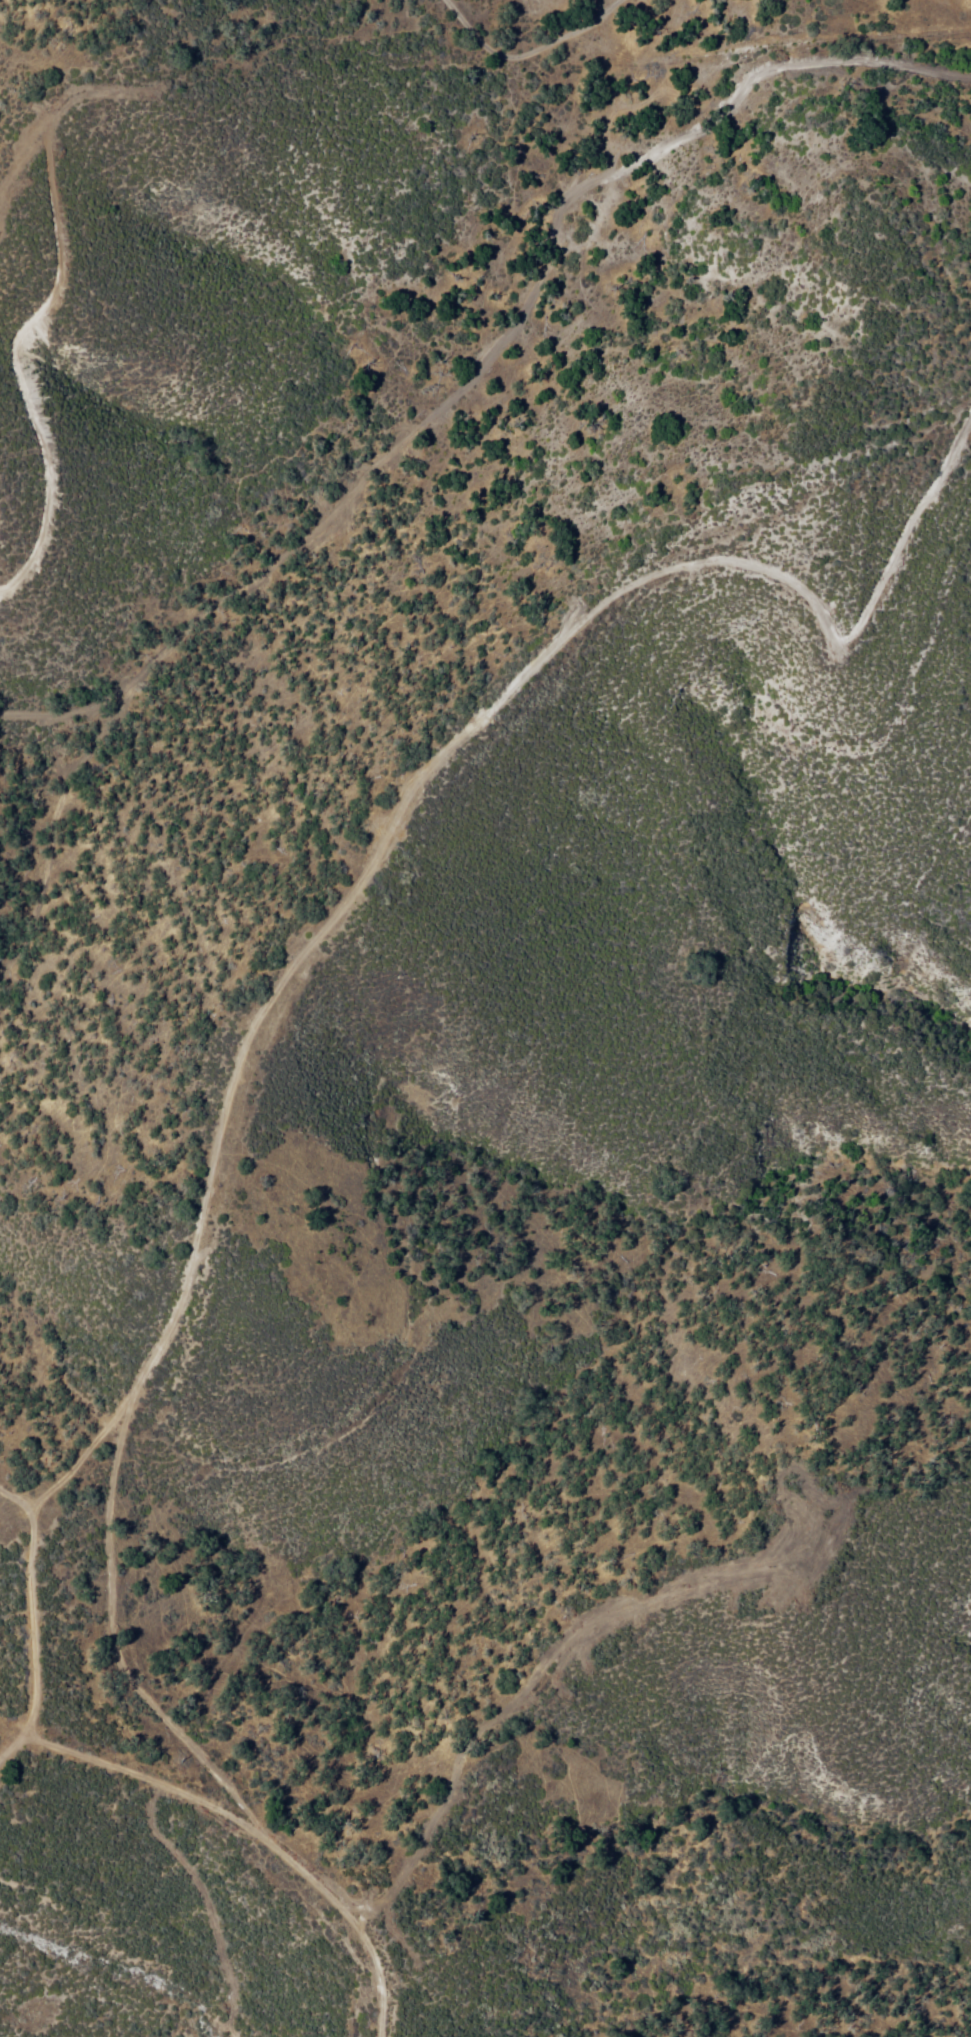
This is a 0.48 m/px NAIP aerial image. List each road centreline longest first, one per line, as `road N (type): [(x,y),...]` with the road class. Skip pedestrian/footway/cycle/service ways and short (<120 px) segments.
road 1 (track): [(667,0),(578,178),(537,288),(471,373),(279,563),(108,699),(70,710),(0,709)]
road 2 (track): [(396,2036),(383,1966),(341,1891),(224,1806),(44,1736),(0,1759)]
road 3 (track): [(623,0),(559,42),(511,61),(472,36),(445,0)]

